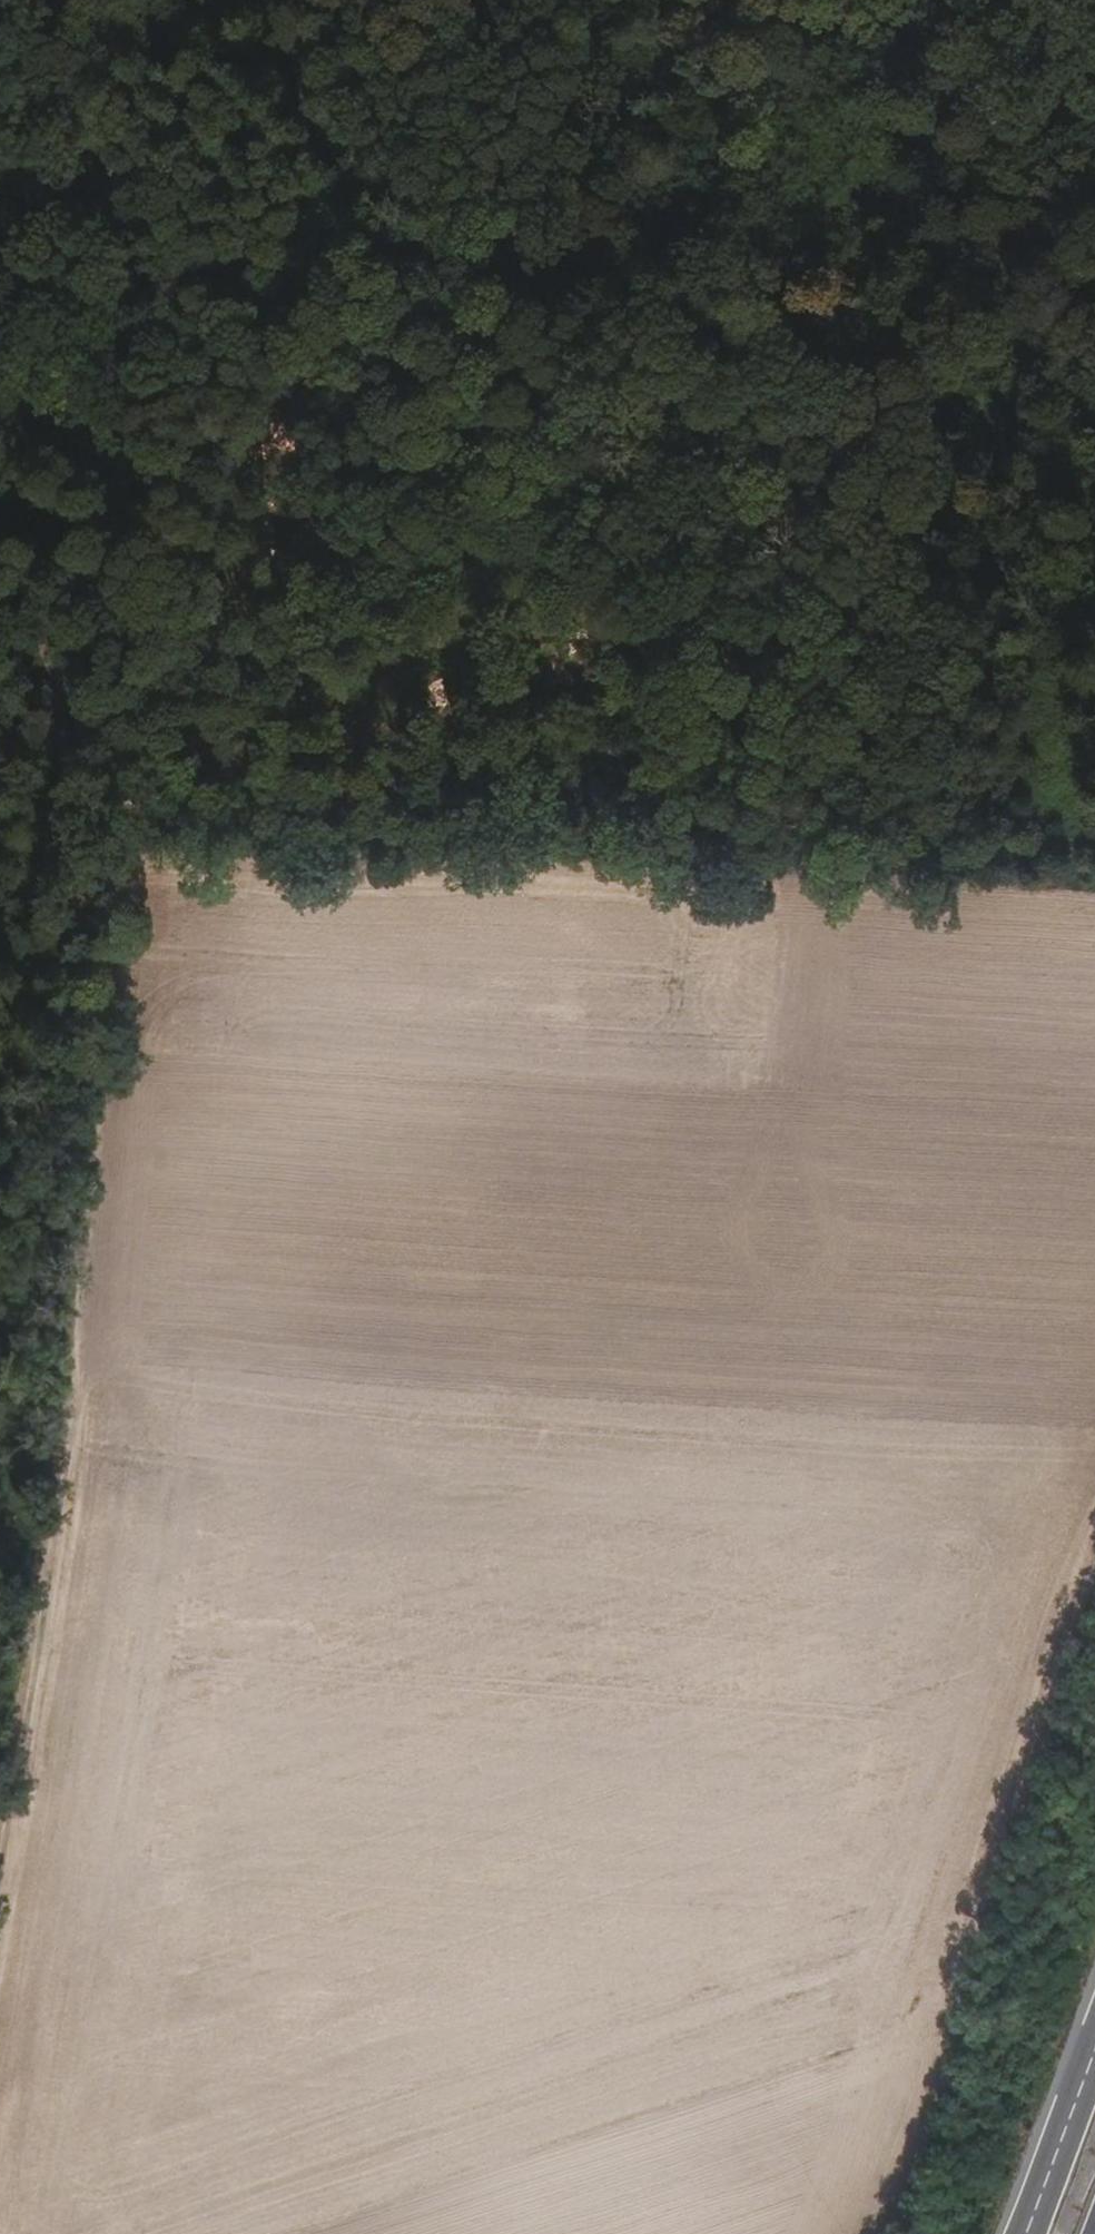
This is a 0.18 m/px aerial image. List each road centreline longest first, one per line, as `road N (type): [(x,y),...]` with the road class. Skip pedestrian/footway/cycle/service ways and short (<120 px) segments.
road 1 (track): [(0,1901),(53,1565),(145,639),(123,0)]
road 2 (trunk): [(1094,2027),(1021,2233)]

